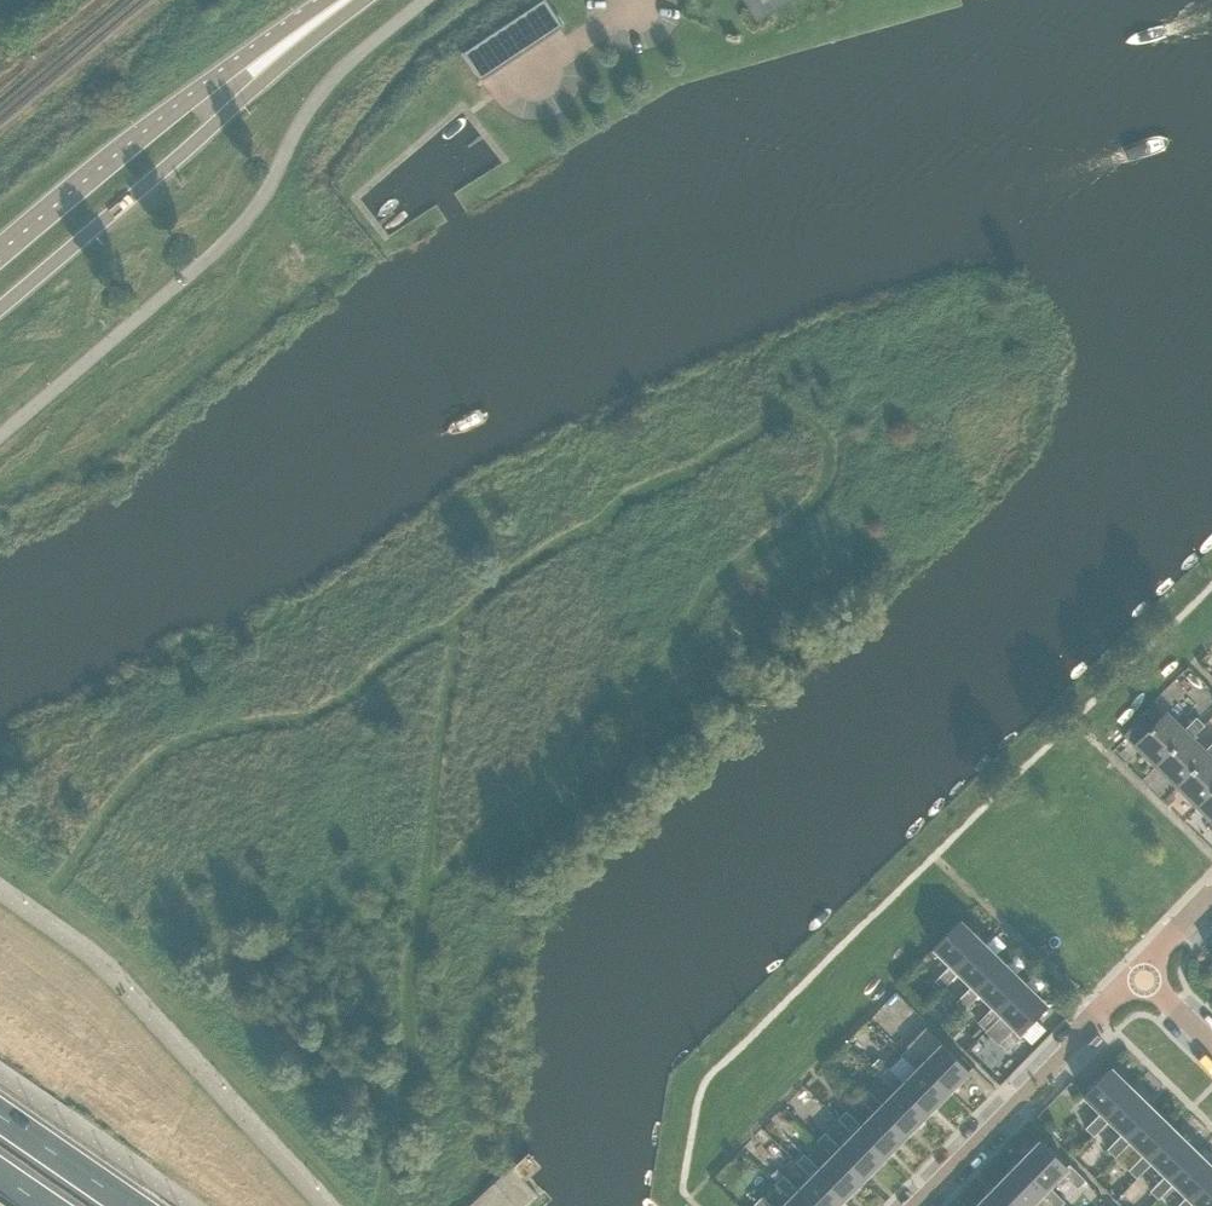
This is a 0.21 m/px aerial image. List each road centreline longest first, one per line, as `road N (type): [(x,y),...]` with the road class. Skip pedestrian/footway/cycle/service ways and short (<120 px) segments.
road 1 (secondary): [(0,306),(364,0)]
road 2 (secondary): [(323,0),(0,260)]
road 3 (residential): [(914,1205),(1100,1018),(1156,982)]
road 4 (trunk): [(134,1205),(0,1113)]
road 5 (residential): [(632,0),(536,73)]

